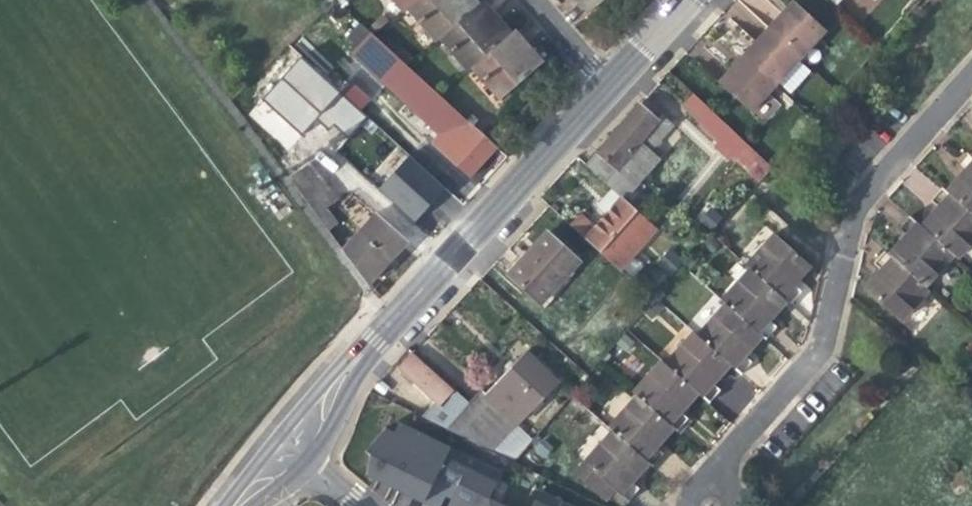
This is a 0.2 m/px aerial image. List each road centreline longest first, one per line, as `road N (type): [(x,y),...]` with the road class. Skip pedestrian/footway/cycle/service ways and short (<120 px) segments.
road 1 (residential): [(707,505),(726,456),(816,353),(858,205),(971,74)]
road 2 (unclassified): [(606,87),(363,349)]
road 3 (unclassified): [(305,467),(359,376),(363,349)]
road 4 (unclassified): [(363,349),(280,449)]

